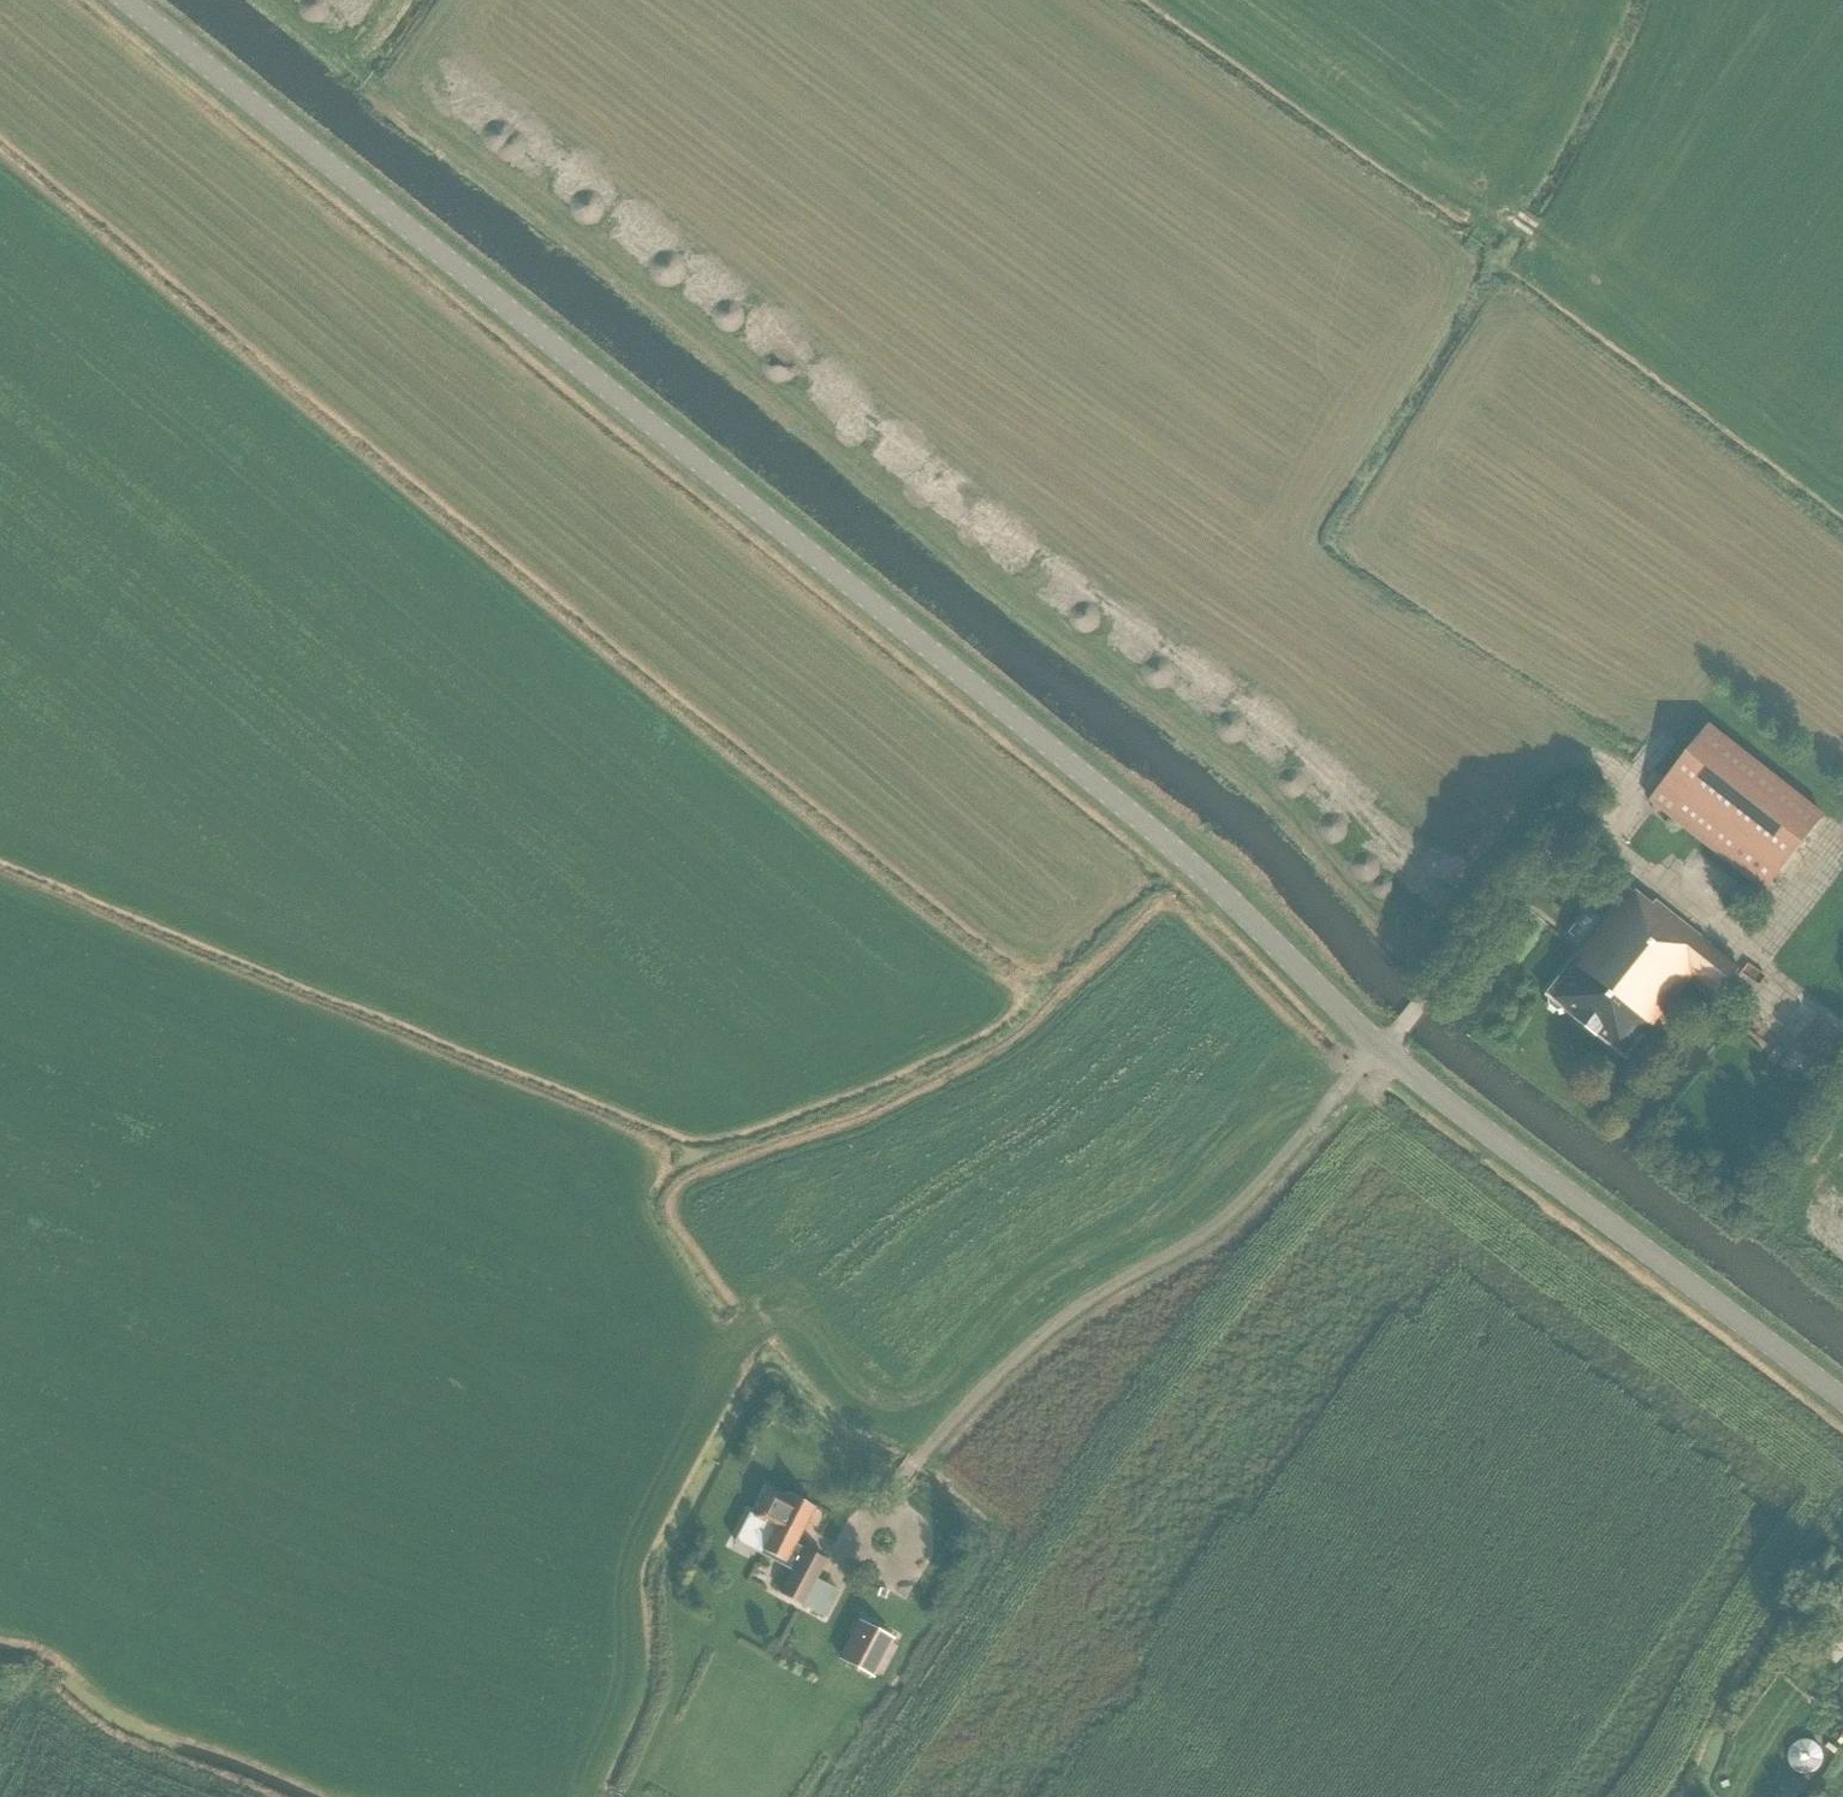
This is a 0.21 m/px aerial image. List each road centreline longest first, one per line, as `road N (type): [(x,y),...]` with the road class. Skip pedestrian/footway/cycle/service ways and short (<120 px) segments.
road 1 (tertiary): [(1842,1391),(1404,1065),(1206,874),(1049,742),(126,0)]

